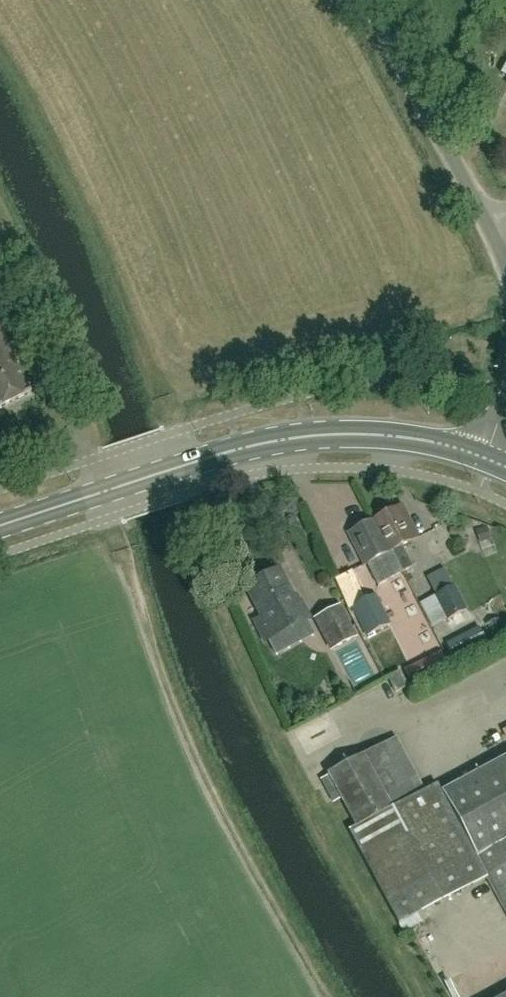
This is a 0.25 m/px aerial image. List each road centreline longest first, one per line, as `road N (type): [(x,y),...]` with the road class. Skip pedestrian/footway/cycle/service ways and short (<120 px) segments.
road 1 (track): [(327,996),(230,827),(193,745),(104,493)]
road 2 (primary): [(0,528),(288,439),(399,436),(487,458)]
road 3 (track): [(0,56),(69,188),(174,435)]
road 4 (unclassified): [(489,228),(367,0)]

